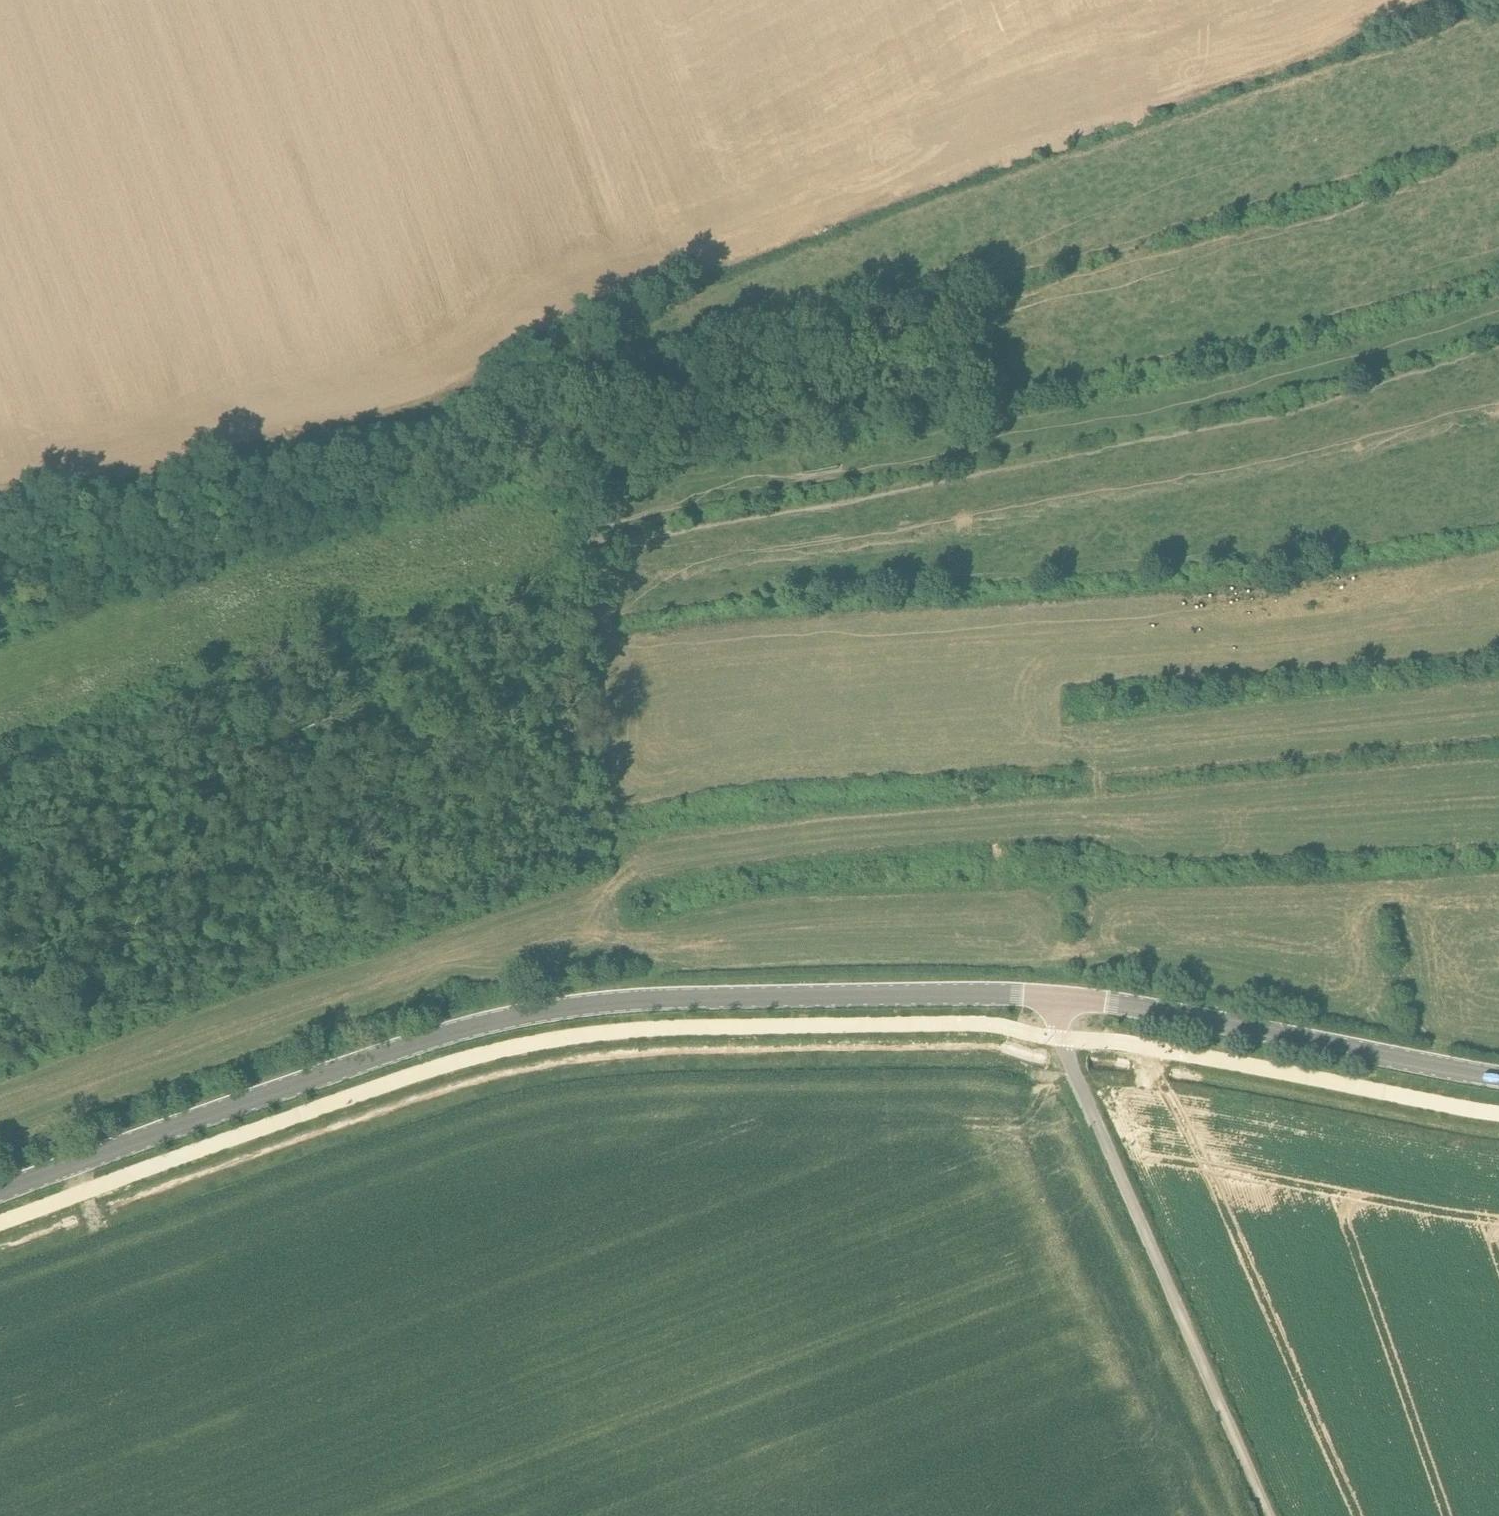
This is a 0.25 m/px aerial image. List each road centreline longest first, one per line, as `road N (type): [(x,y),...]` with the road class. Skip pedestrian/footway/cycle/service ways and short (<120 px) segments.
road 1 (tertiary): [(0,1188),(382,1052),(545,1010),(697,997),(1056,997)]
road 2 (unclassified): [(1268,1515),(1061,1039),(1056,997)]
road 3 (tertiary): [(1056,997),(1132,1004),(1498,1077)]

